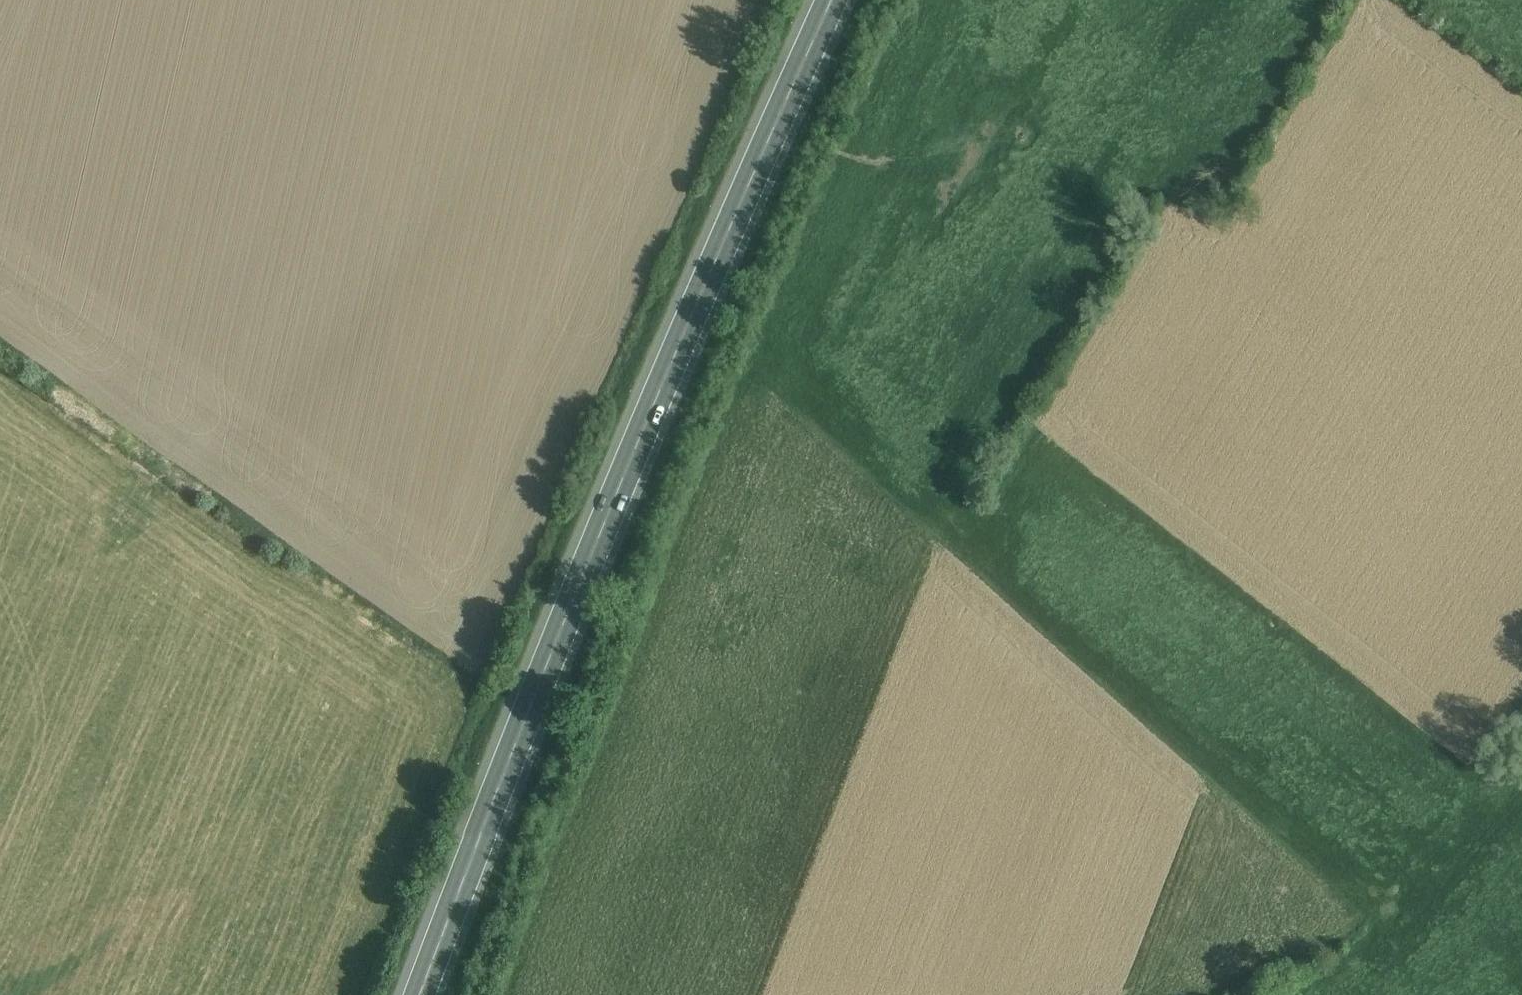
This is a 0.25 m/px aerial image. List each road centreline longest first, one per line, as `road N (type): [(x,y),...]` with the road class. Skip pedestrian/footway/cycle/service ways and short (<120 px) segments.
road 1 (primary): [(832,0),(644,427),(420,994)]

